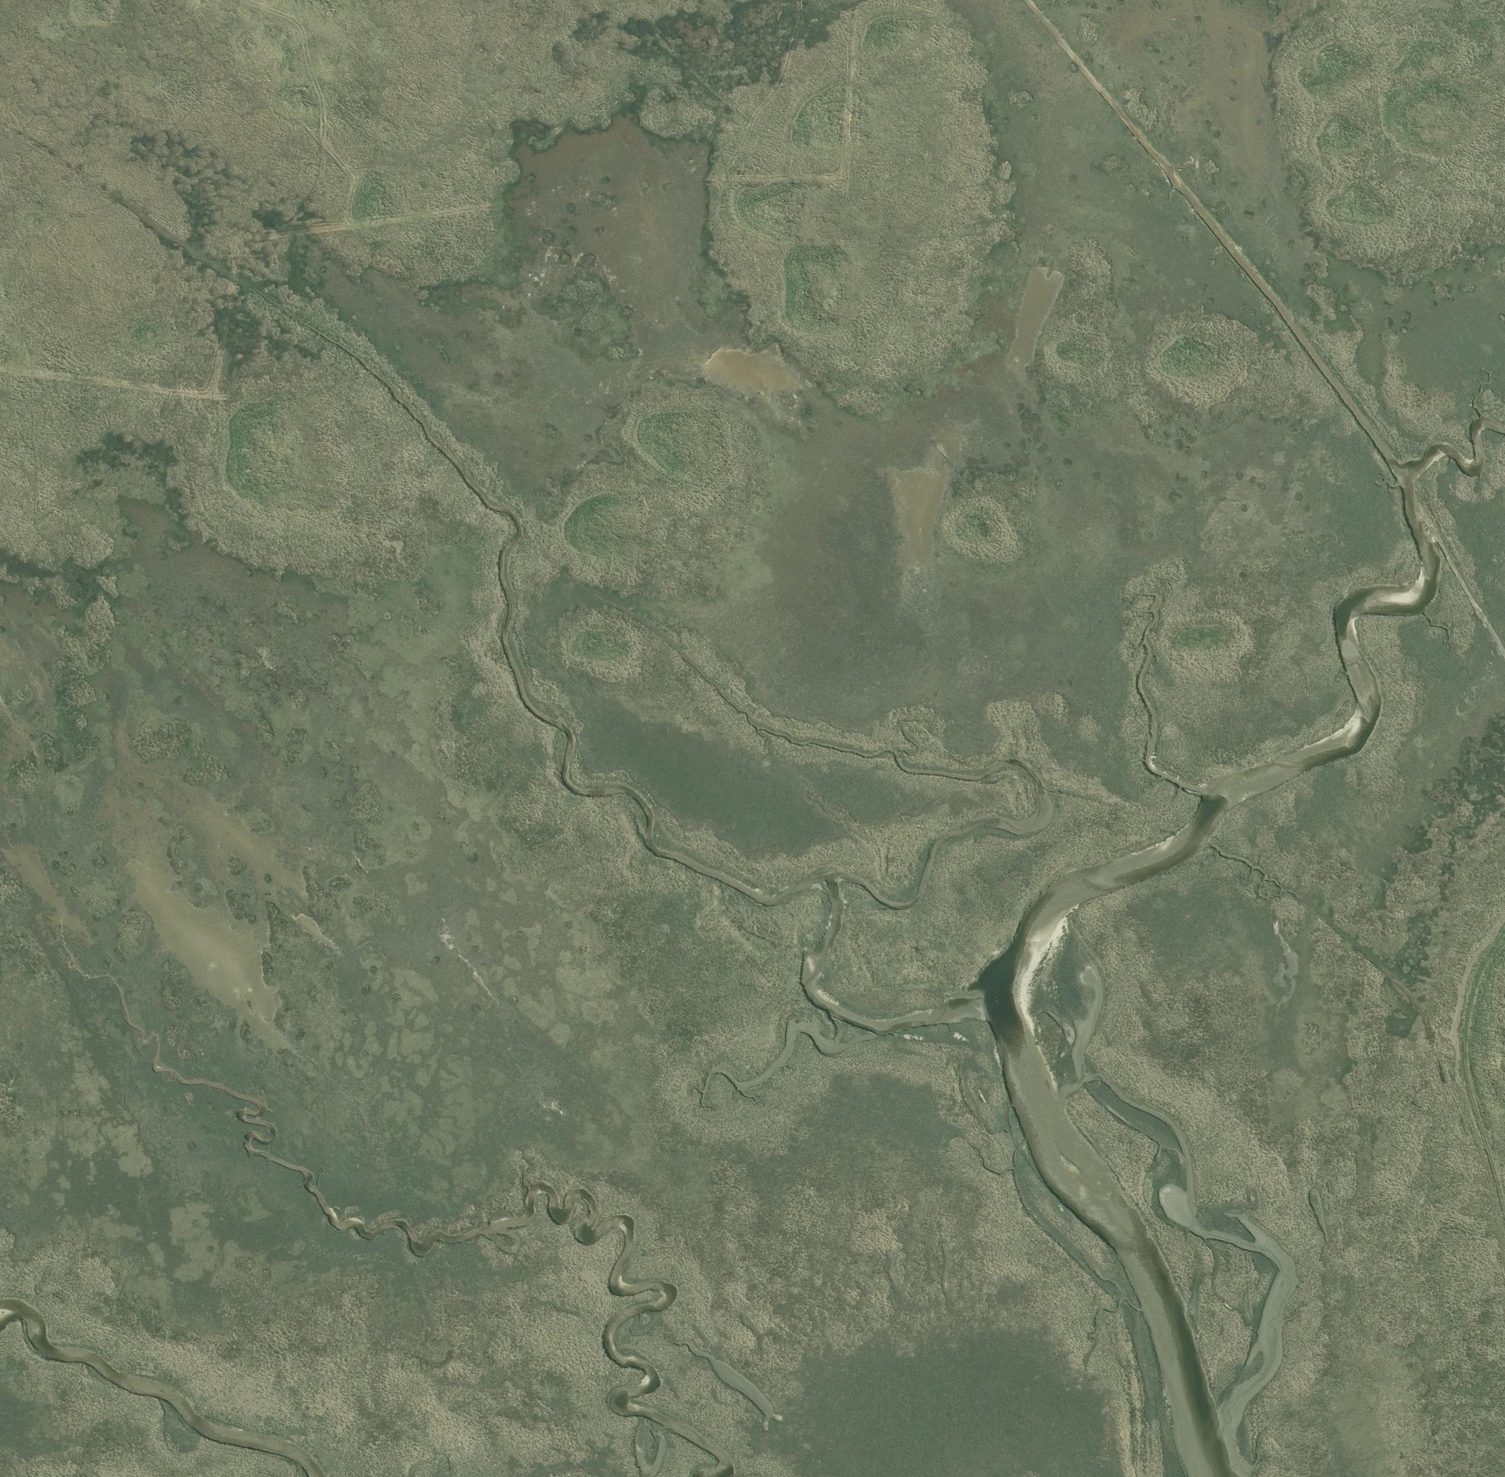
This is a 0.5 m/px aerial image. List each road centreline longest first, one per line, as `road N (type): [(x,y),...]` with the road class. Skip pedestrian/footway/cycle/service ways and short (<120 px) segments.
road 1 (track): [(1028,0),(1359,414),(1504,655)]
road 2 (track): [(1504,929),(1470,1011),(1468,1059),(1504,1223)]

